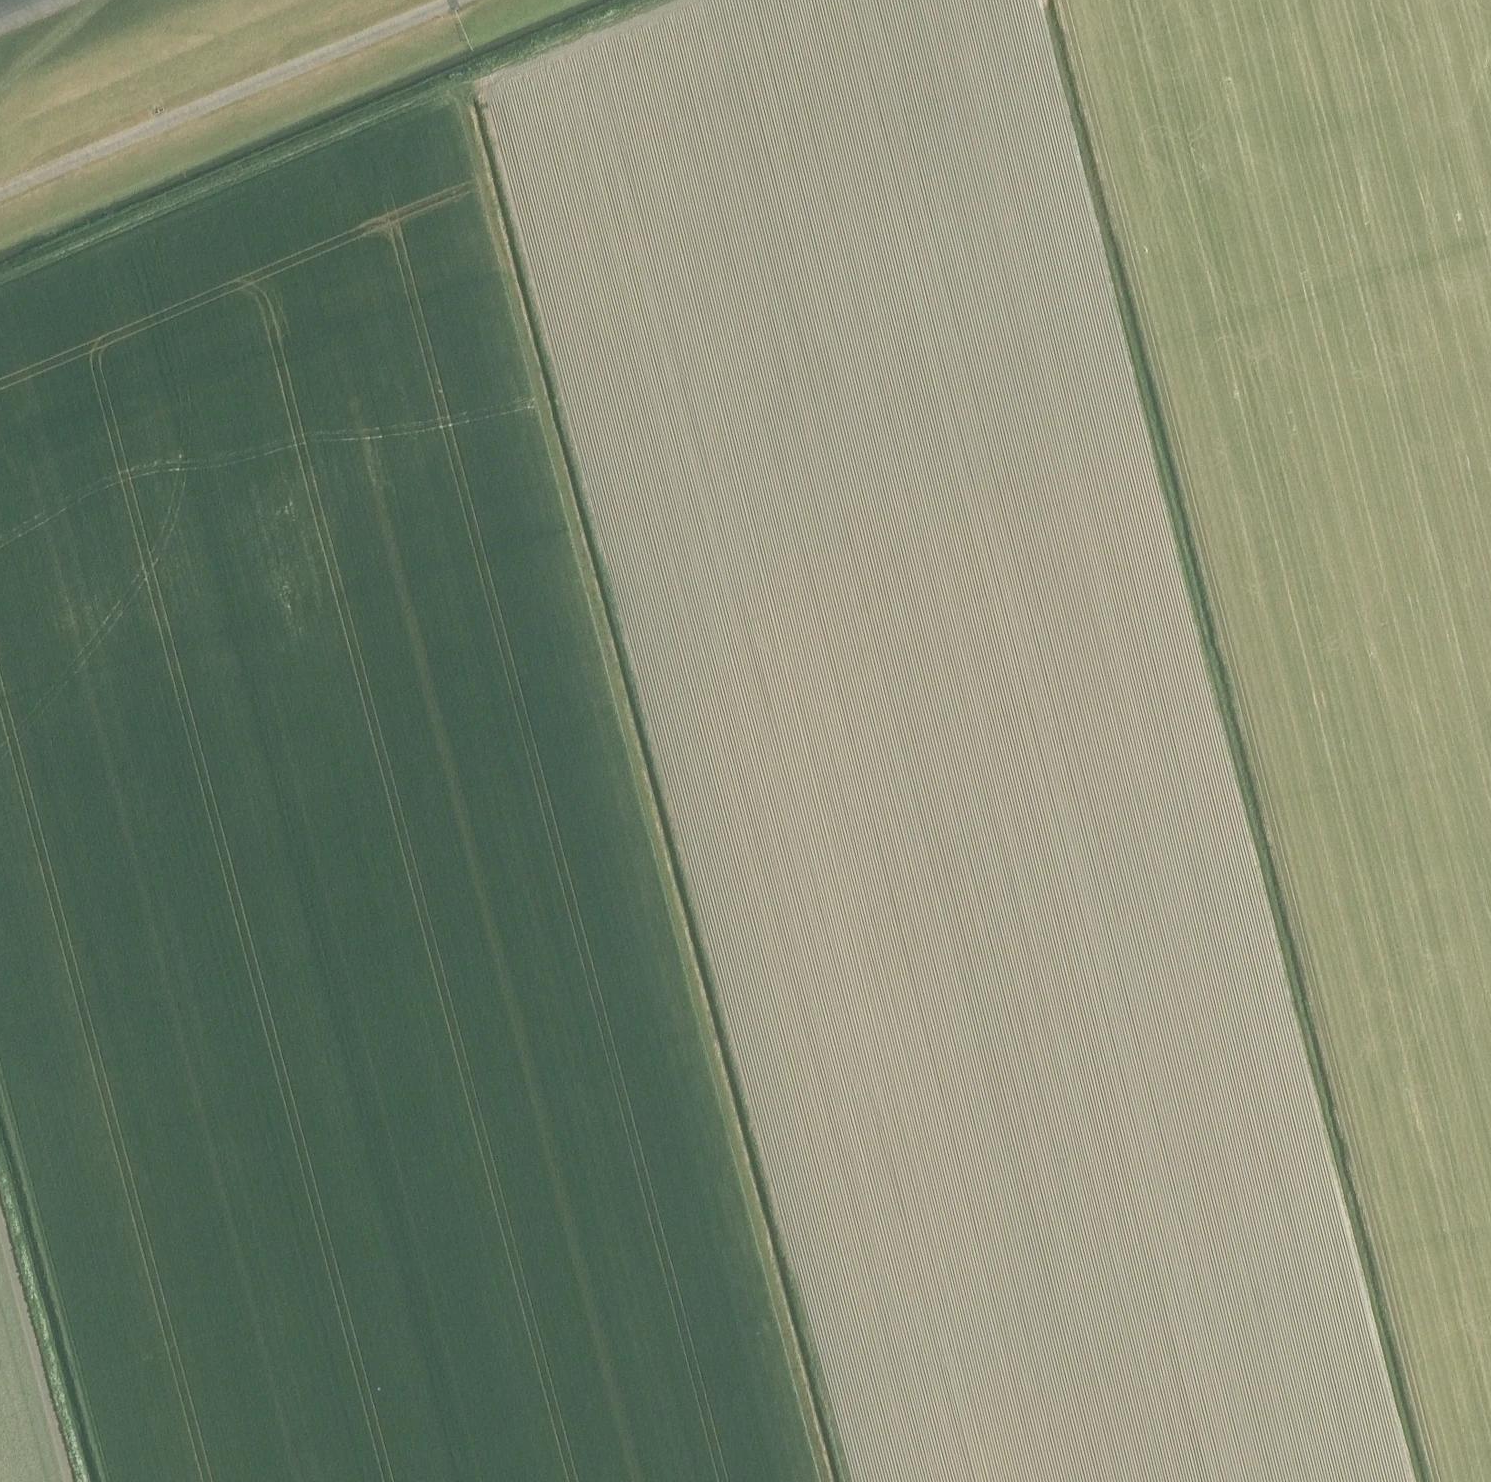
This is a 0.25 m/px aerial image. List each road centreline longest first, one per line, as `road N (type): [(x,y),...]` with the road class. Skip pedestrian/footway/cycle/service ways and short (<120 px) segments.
road 1 (track): [(0,91),(95,0)]

